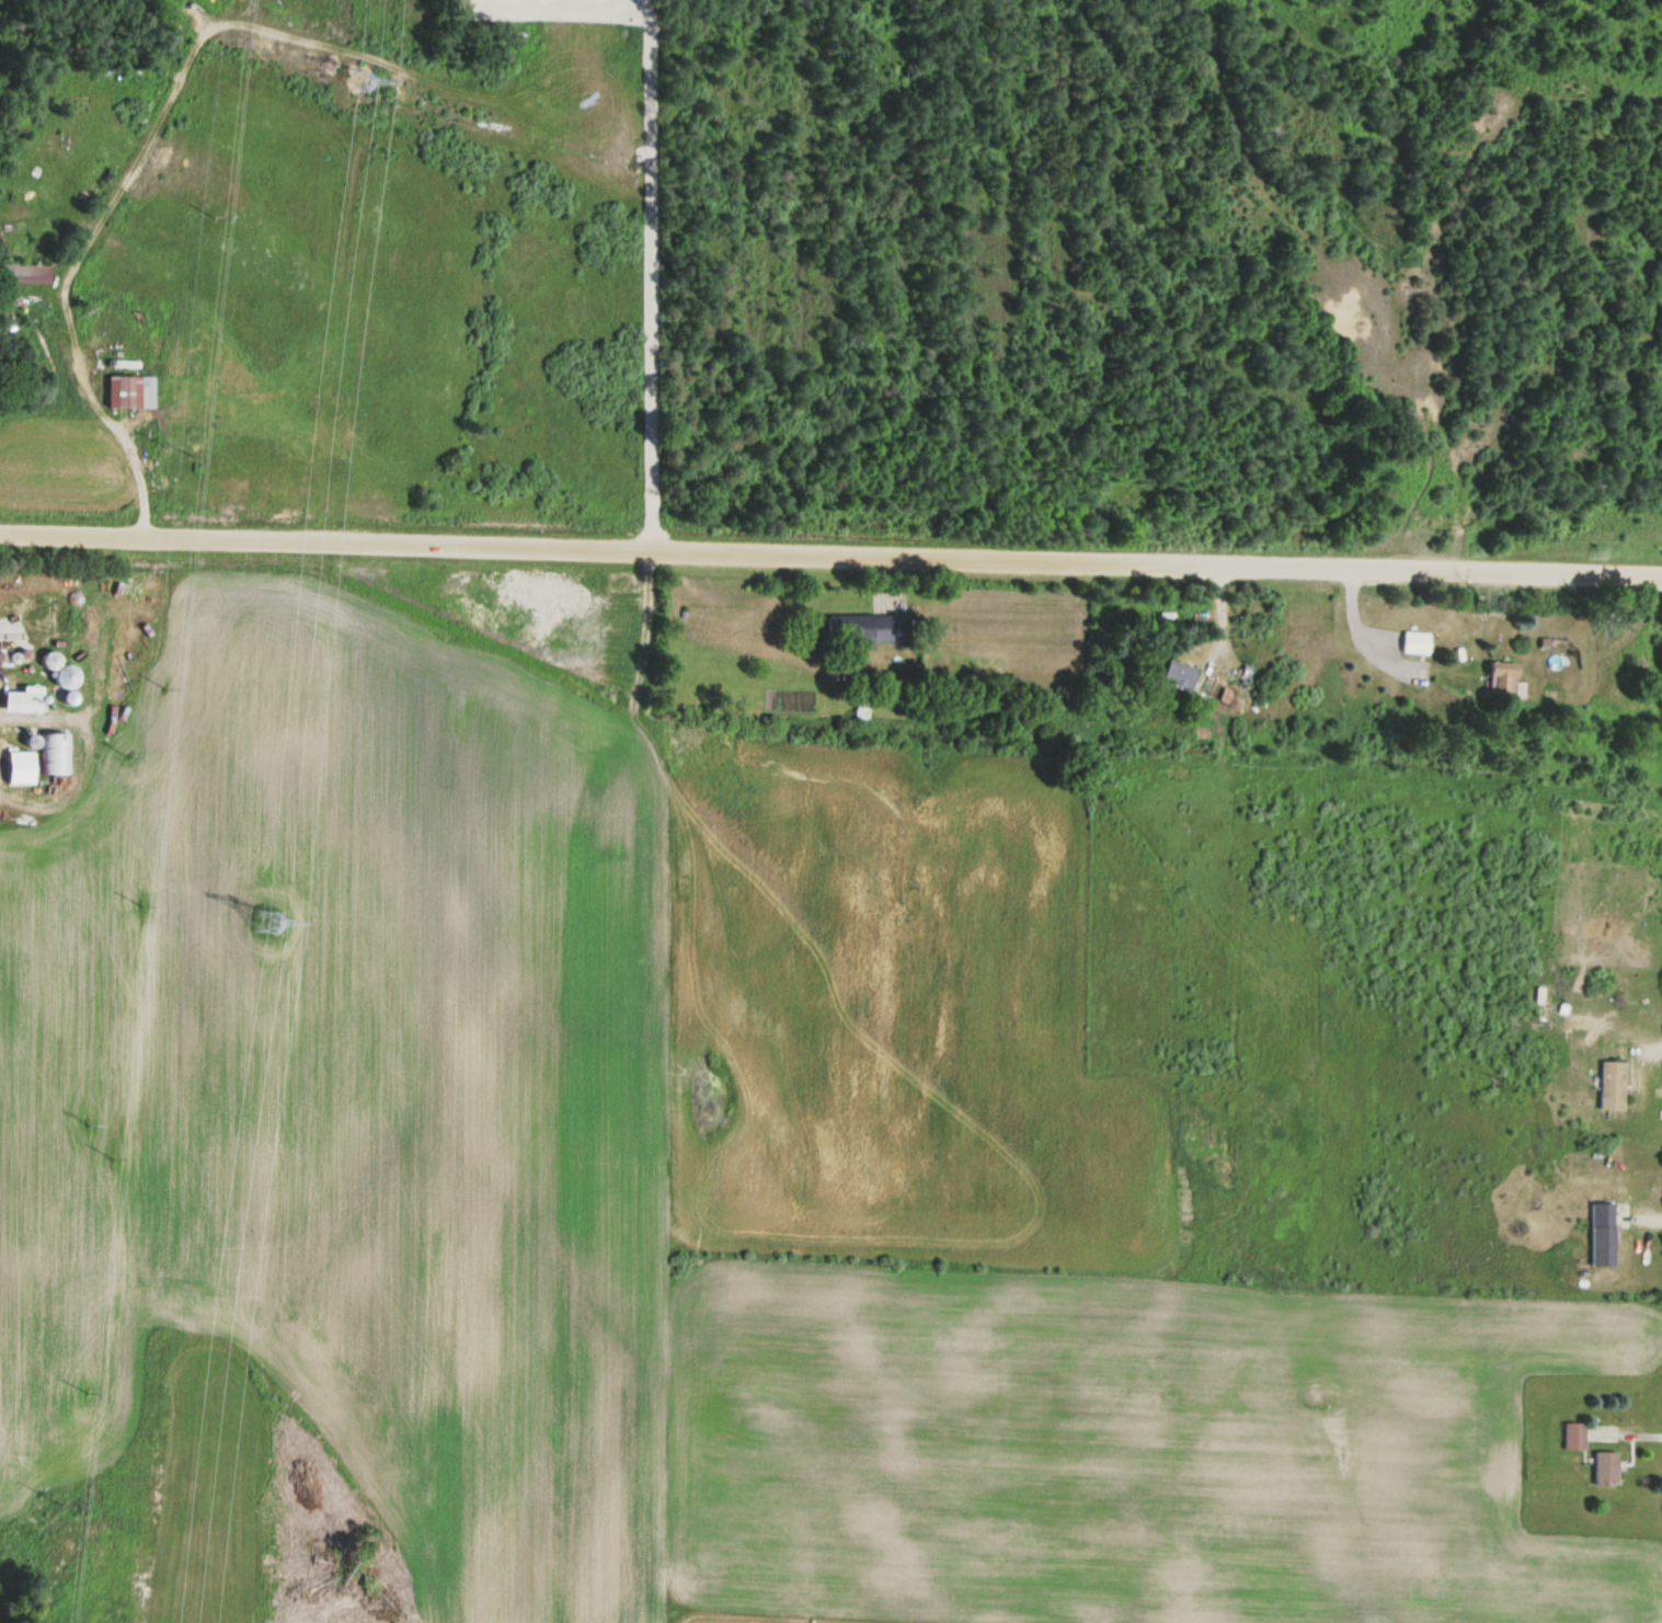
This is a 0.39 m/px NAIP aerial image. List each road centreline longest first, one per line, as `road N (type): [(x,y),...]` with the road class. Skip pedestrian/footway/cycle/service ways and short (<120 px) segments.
road 1 (residential): [(1661,579),(0,532)]

